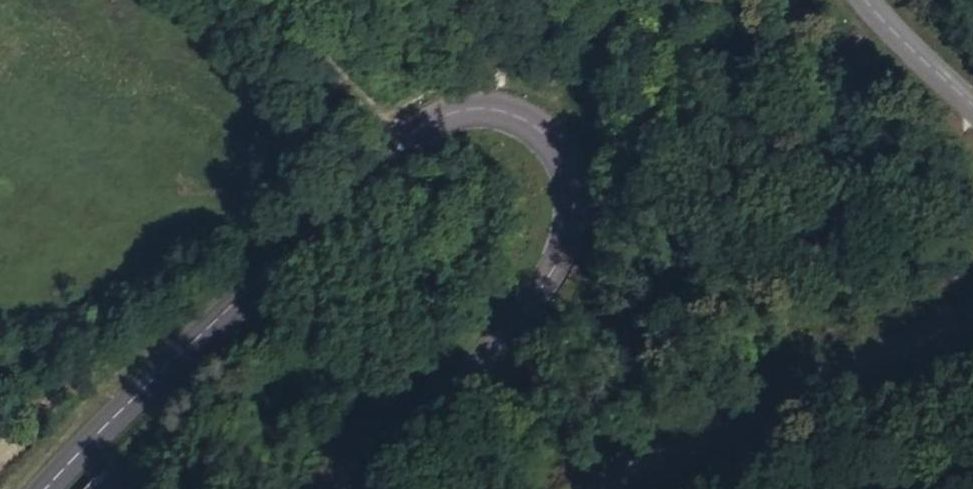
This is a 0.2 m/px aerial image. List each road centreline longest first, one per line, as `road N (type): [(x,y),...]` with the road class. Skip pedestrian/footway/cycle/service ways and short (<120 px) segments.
road 1 (tertiary): [(45,488),(426,115),(462,97),(516,107),(558,145),(567,229),(550,271),(366,488)]
road 2 (tertiary): [(597,488),(689,436),(972,313)]
road 3 (tertiary): [(972,106),(868,0)]

